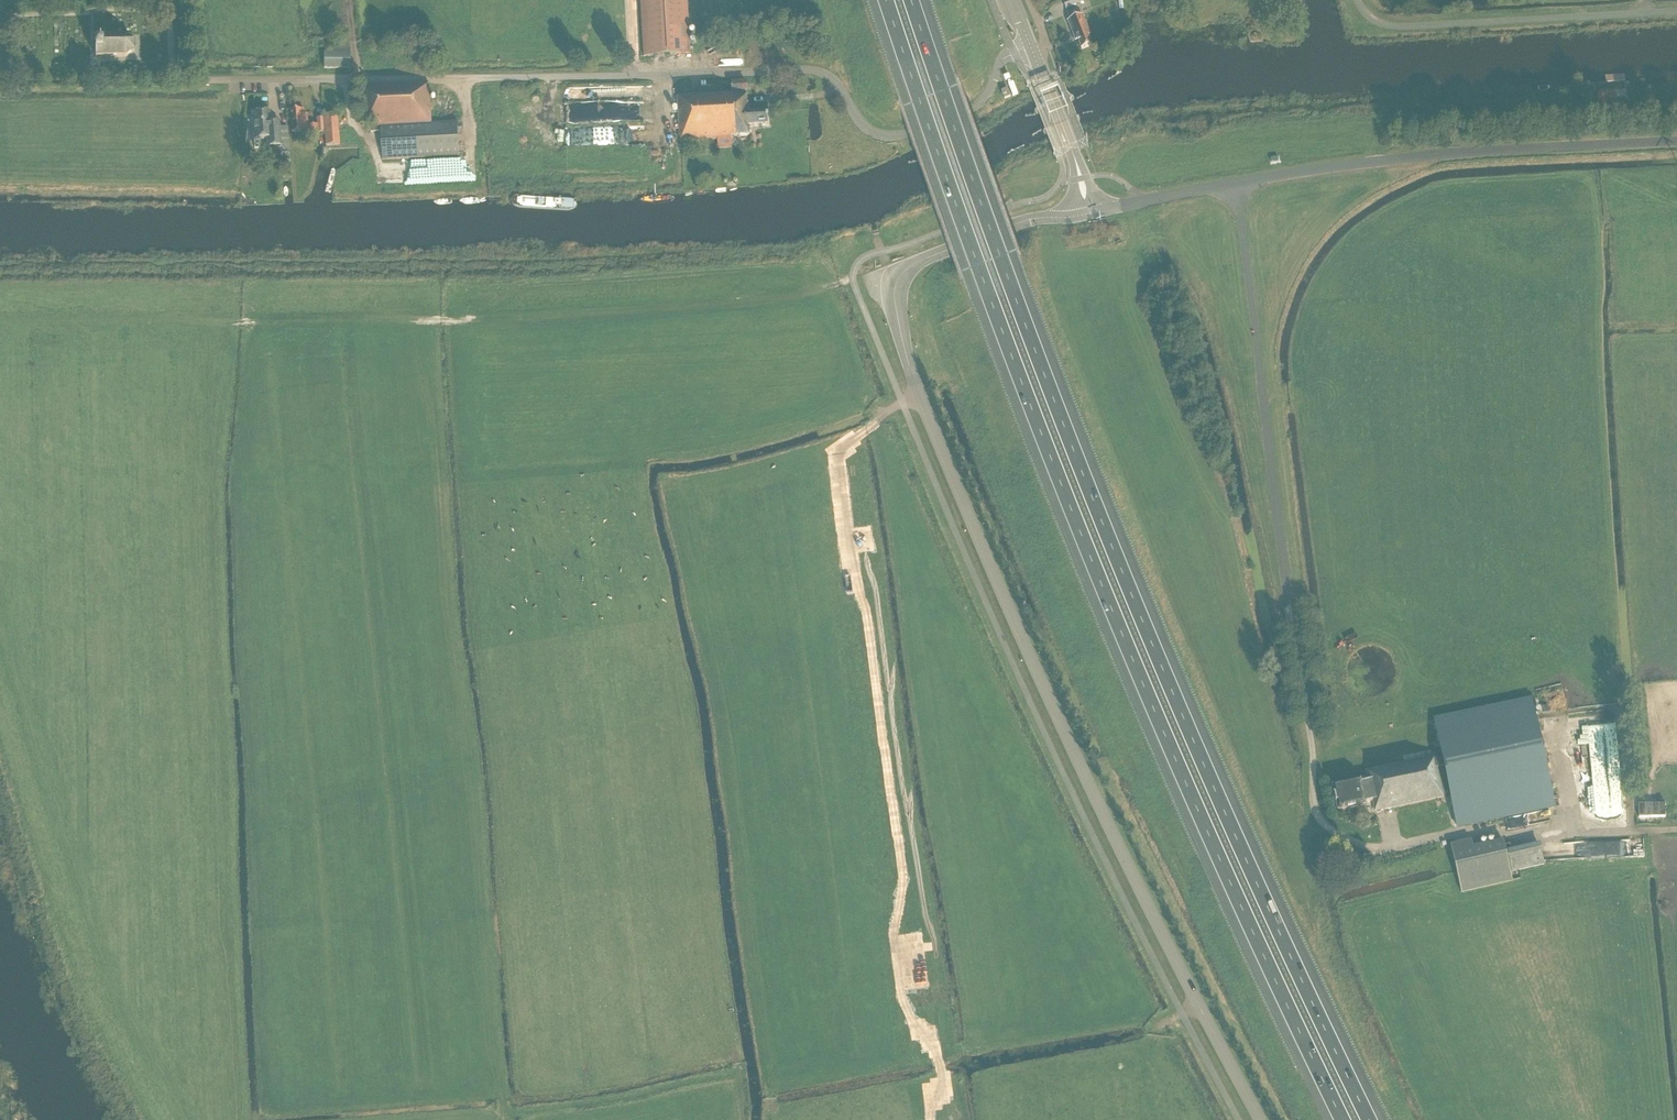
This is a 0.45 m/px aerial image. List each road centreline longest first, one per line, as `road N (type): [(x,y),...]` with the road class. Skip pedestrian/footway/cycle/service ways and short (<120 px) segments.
road 1 (motorway): [(1377,1119),(1246,842),(1061,412),(914,0)]
road 2 (motorway): [(886,0),(1123,646),(1339,1119)]
road 3 (tertiary): [(1260,1119),(1007,605),(925,409),(898,318),(895,287),(922,260),(1023,221),(1087,214)]
road 4 (unclassified): [(170,72),(368,78),(810,70),(838,84),(867,130),(888,136),(975,107),(1001,62),(1030,45)]
road 5 (unclassified): [(1315,766),(1236,184)]
road 6 (unclassified): [(1236,184),(1409,158),(1676,143)]
road 7 (unclassified): [(1357,0),(1376,22),(1392,26),(1676,12)]
road 8 (tertiary): [(1087,214),(1076,161),(1030,45)]
road 9 (unclassified): [(1087,214),(1236,184)]

